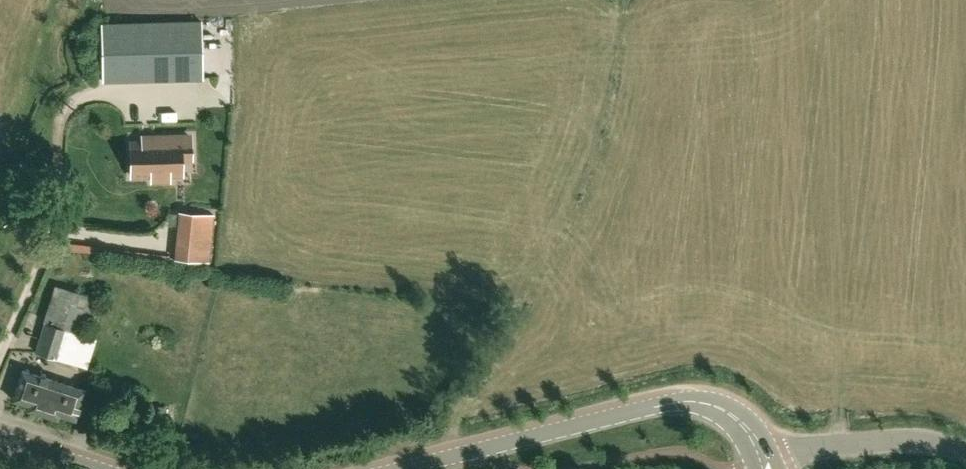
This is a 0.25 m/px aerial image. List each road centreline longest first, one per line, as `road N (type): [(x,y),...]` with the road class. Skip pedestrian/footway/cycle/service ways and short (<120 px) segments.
road 1 (tertiary): [(459,455),(699,401),(750,431),(764,459)]
road 2 (unclassified): [(764,459),(914,439),(965,450)]

